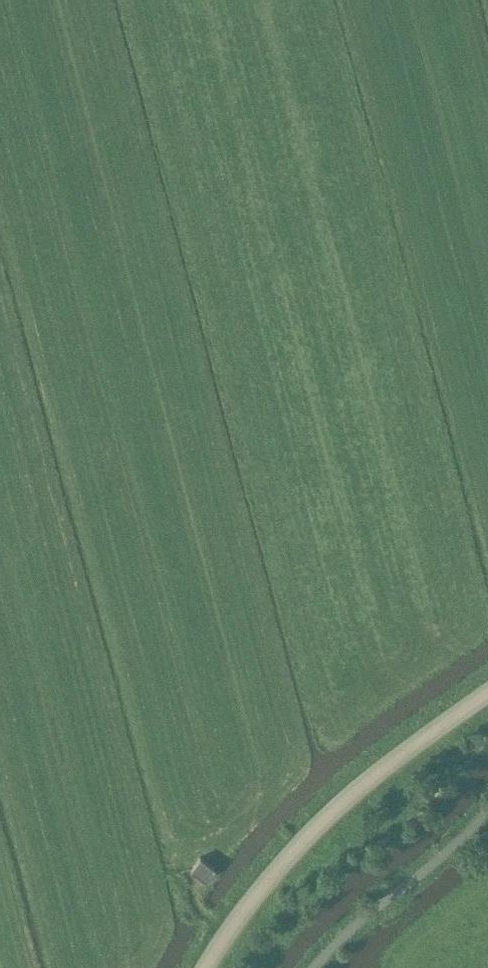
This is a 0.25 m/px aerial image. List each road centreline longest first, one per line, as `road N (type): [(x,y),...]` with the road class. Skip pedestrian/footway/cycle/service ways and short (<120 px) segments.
road 1 (unclassified): [(206,967),(270,880),(347,799),(487,695)]

